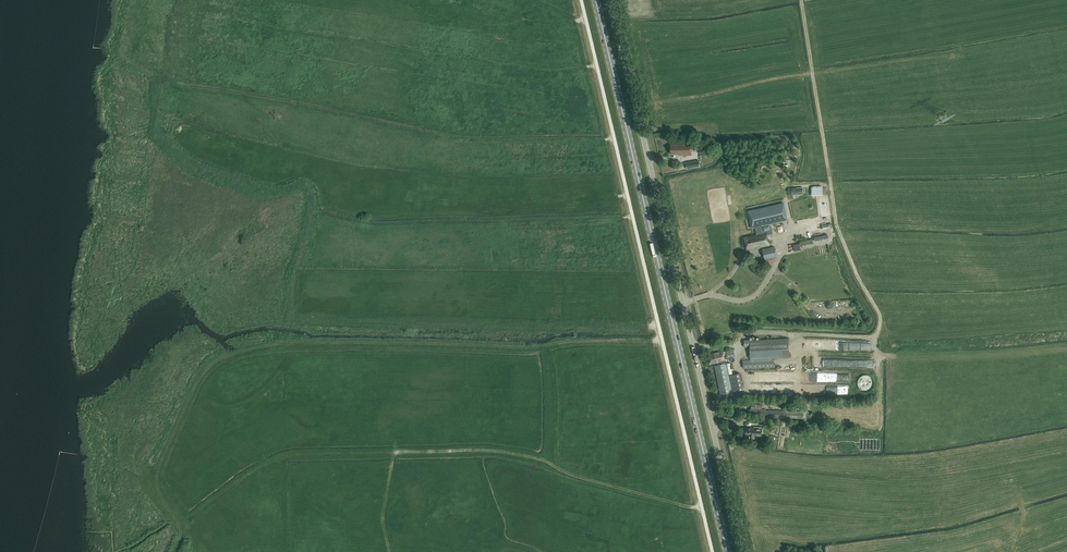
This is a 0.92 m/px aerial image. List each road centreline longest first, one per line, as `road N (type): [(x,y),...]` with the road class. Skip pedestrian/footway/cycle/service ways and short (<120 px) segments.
road 1 (primary): [(727,551),(596,0)]
road 2 (unclassified): [(742,551),(611,0)]
road 3 (track): [(702,508),(506,452),(399,451),(391,470)]

